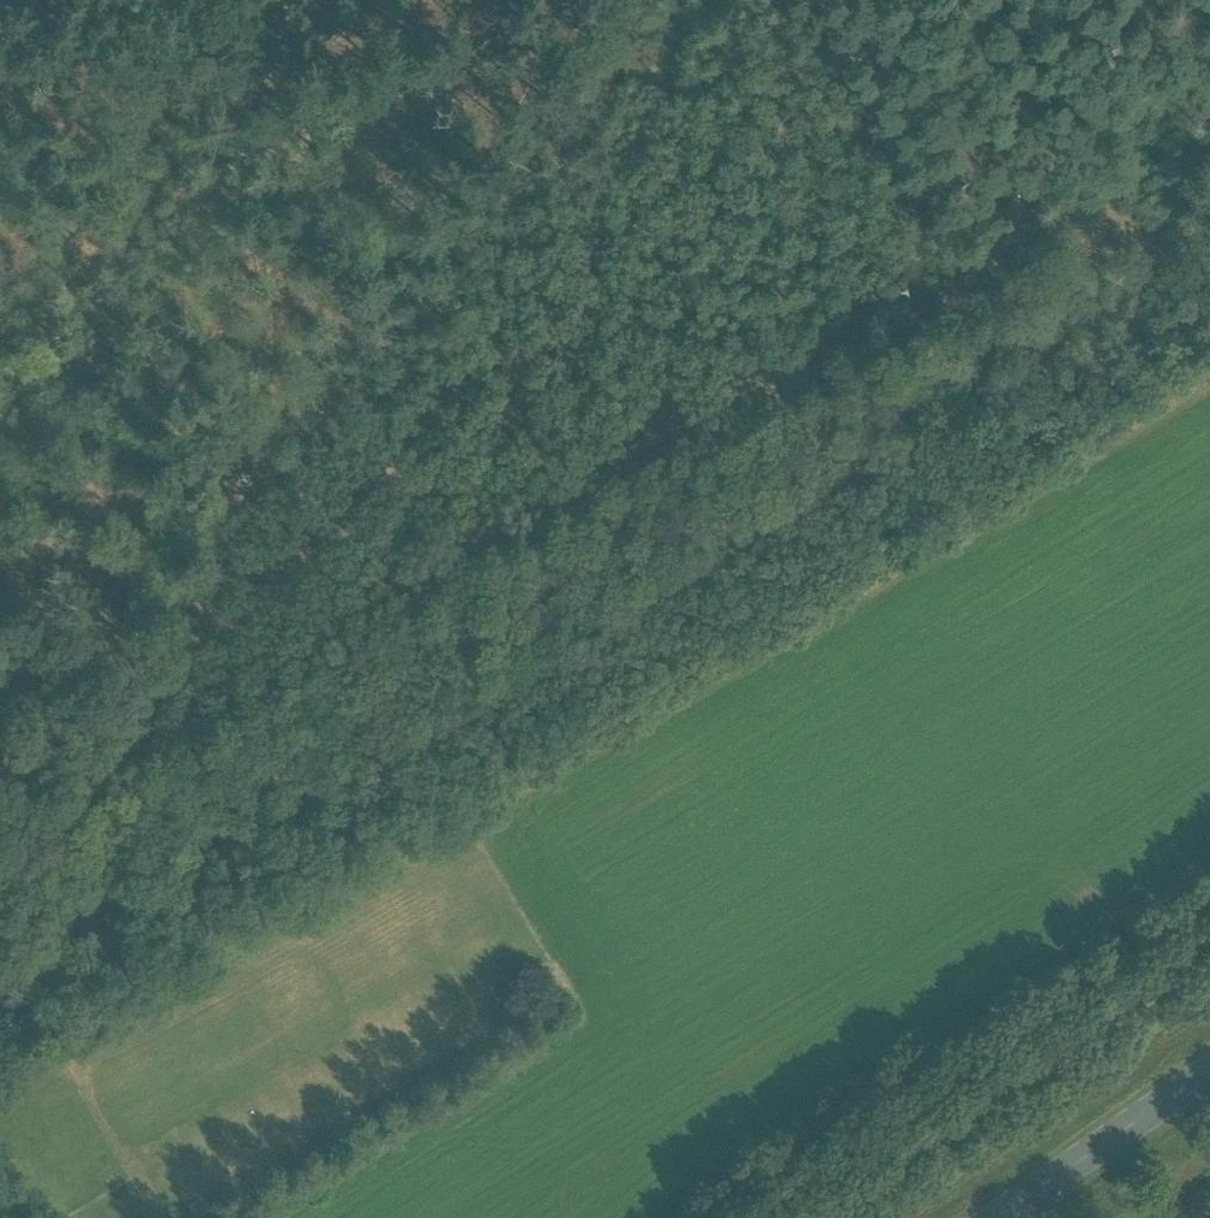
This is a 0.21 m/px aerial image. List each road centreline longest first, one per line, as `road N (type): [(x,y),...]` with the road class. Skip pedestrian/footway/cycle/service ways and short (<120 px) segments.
road 1 (unclassified): [(1209,953),(836,1217)]
road 2 (primary): [(1209,1074),(1001,1217)]

